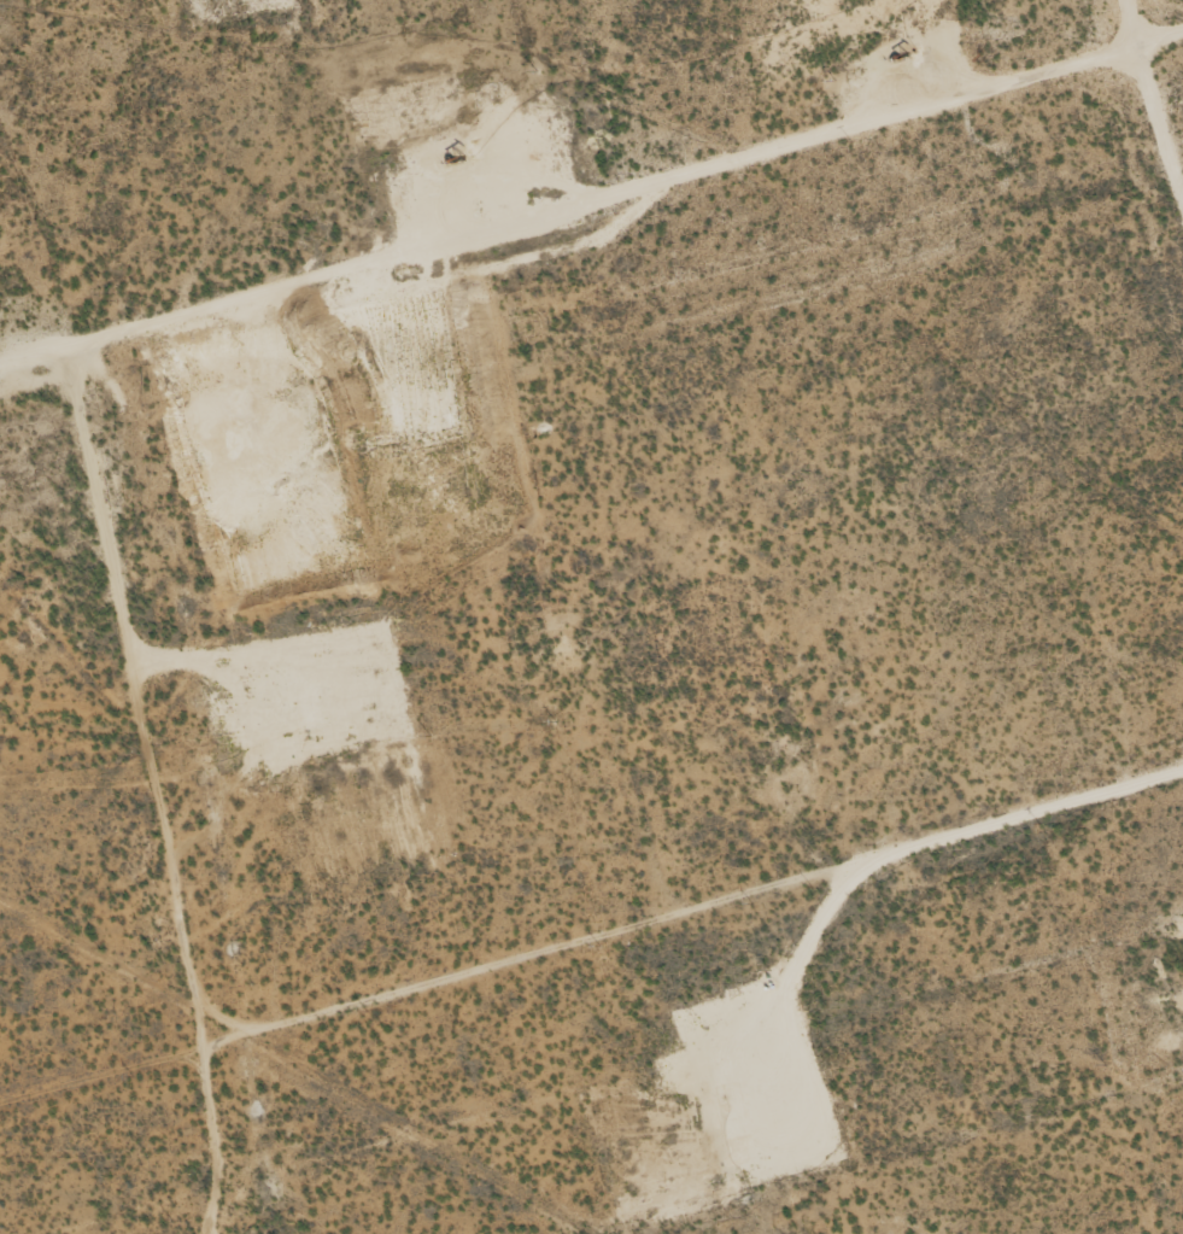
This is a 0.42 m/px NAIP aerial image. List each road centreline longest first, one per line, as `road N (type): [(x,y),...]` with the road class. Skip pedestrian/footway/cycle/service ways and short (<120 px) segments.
road 1 (track): [(0,400),(1182,89)]
road 2 (track): [(1182,518),(1042,0)]

